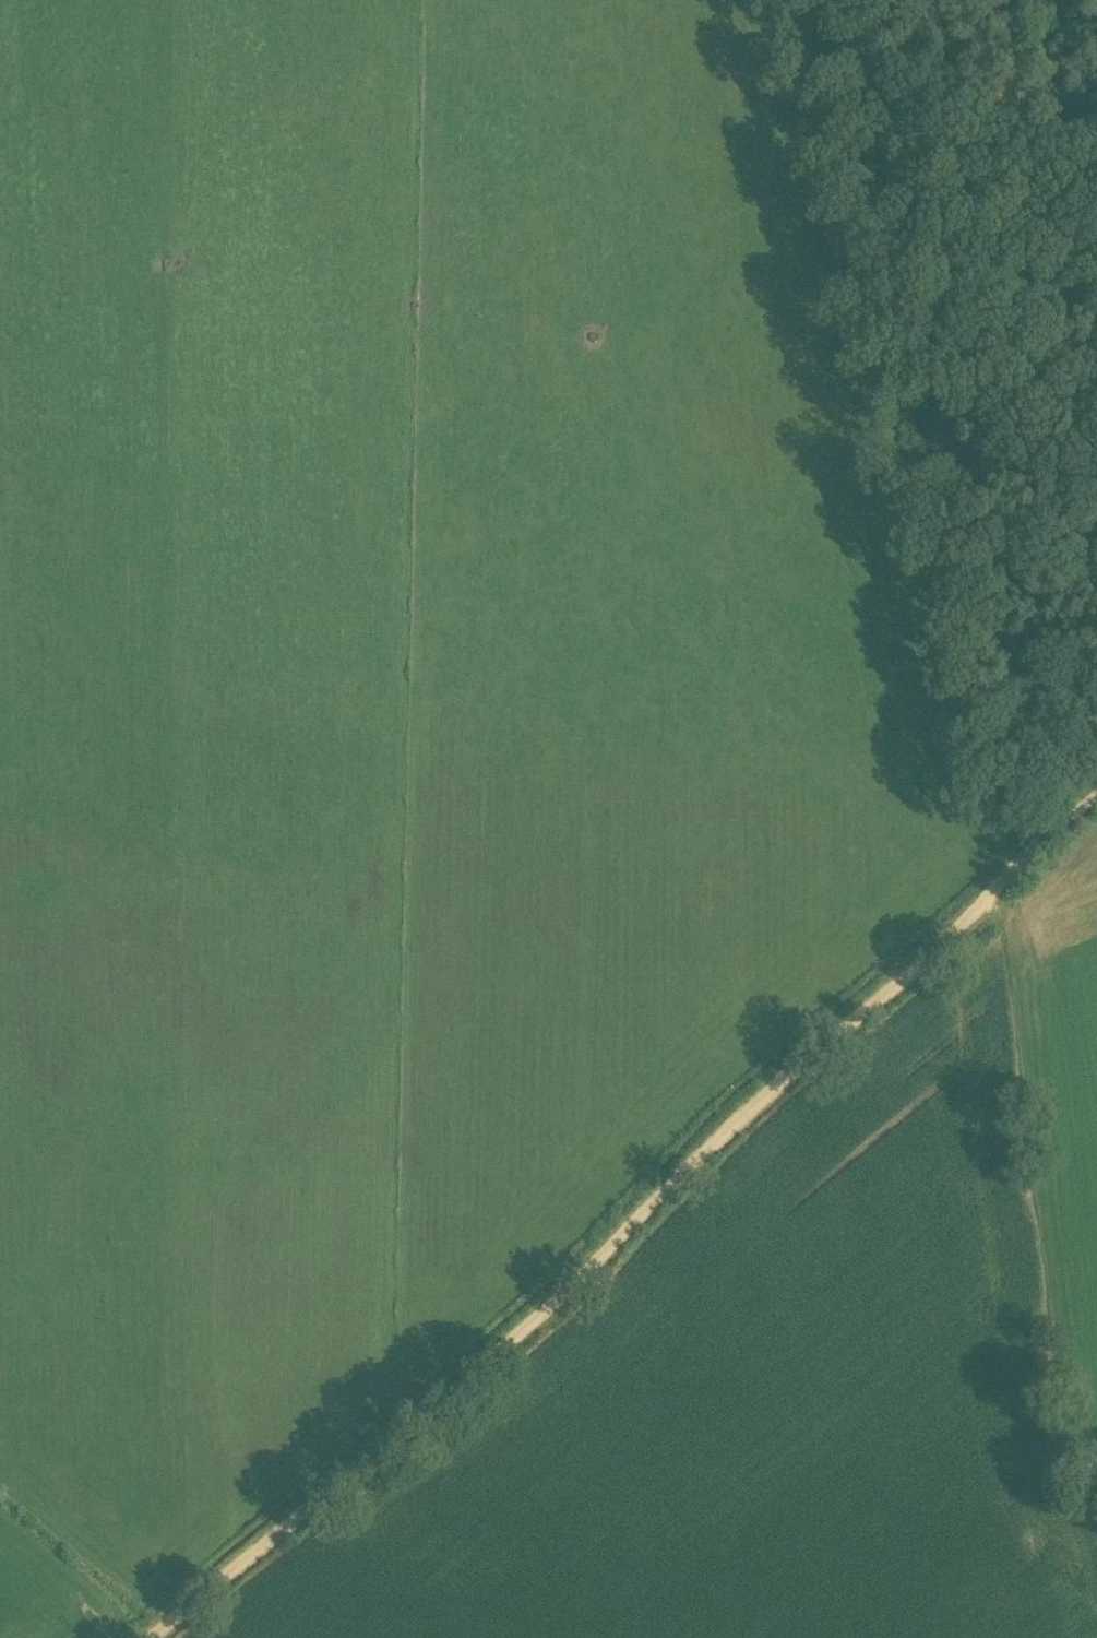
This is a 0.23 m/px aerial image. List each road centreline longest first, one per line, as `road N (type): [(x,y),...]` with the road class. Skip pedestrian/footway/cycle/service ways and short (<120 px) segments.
road 1 (track): [(1096,800),(734,1125),(585,1275),(156,1637)]

